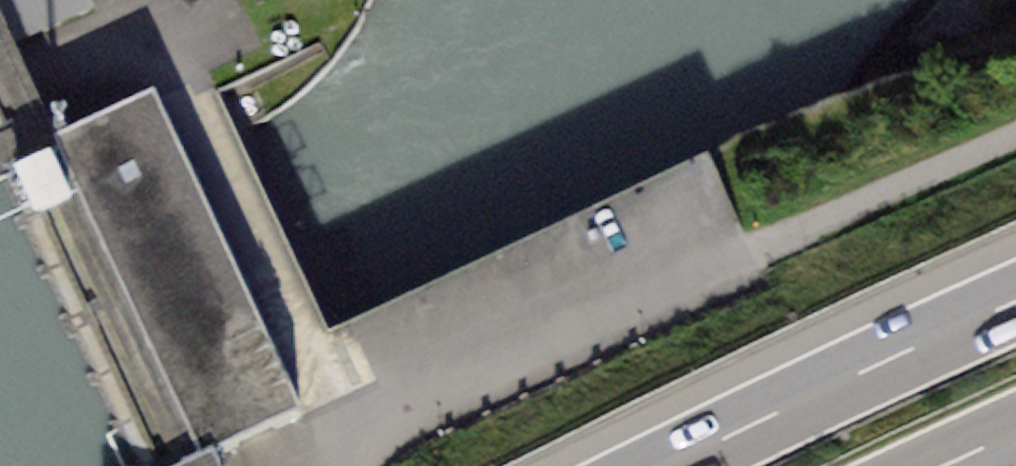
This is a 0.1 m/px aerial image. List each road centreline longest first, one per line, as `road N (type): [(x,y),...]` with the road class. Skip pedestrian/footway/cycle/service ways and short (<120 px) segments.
road 1 (unclassified): [(337,461),(820,217),(1015,144)]
road 2 (unclassified): [(0,76),(146,36),(323,406),(337,461)]
road 3 (motorway): [(1015,303),(669,465)]

